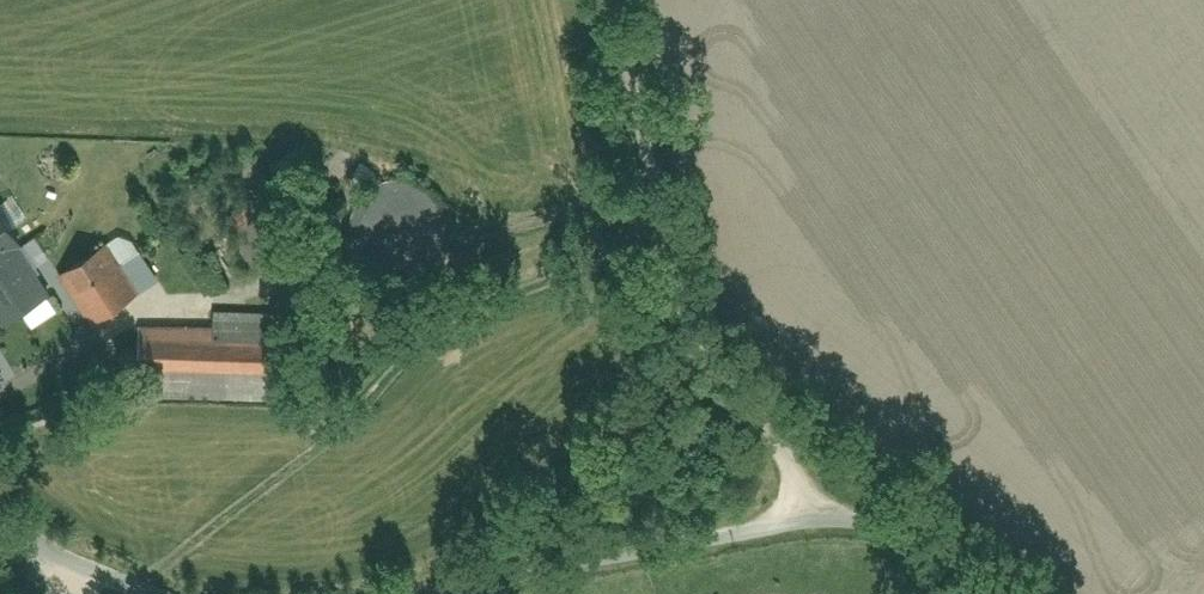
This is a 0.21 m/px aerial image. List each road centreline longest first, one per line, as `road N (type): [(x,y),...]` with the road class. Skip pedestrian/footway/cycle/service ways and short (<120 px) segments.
road 1 (unclassified): [(454,593),(814,529),(892,534),(987,593)]
road 2 (track): [(684,333),(606,313),(487,306),(368,332),(319,313),(255,310)]
road 3 (track): [(684,333),(617,0)]
road 4 (track): [(814,529),(795,477),(684,333)]
road 5 (unclassified): [(0,516),(62,562),(141,593)]

